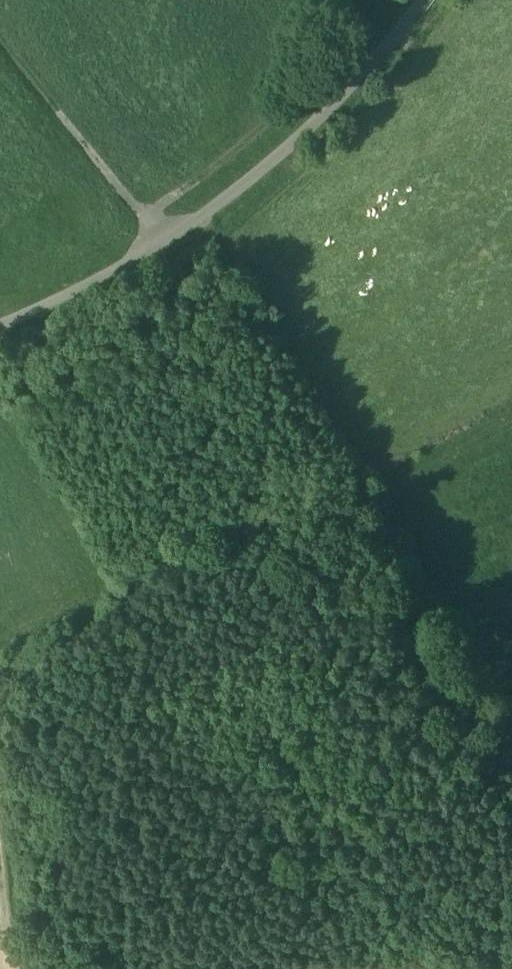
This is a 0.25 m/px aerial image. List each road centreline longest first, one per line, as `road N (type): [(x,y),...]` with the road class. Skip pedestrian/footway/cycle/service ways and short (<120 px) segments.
road 1 (track): [(420,0),(335,102),(252,177),(164,241)]
road 2 (track): [(137,220),(270,116),(366,0)]
road 3 (track): [(0,43),(137,220),(164,241)]
road 4 (track): [(164,241),(0,329)]
road 5 (track): [(21,968),(0,785)]

